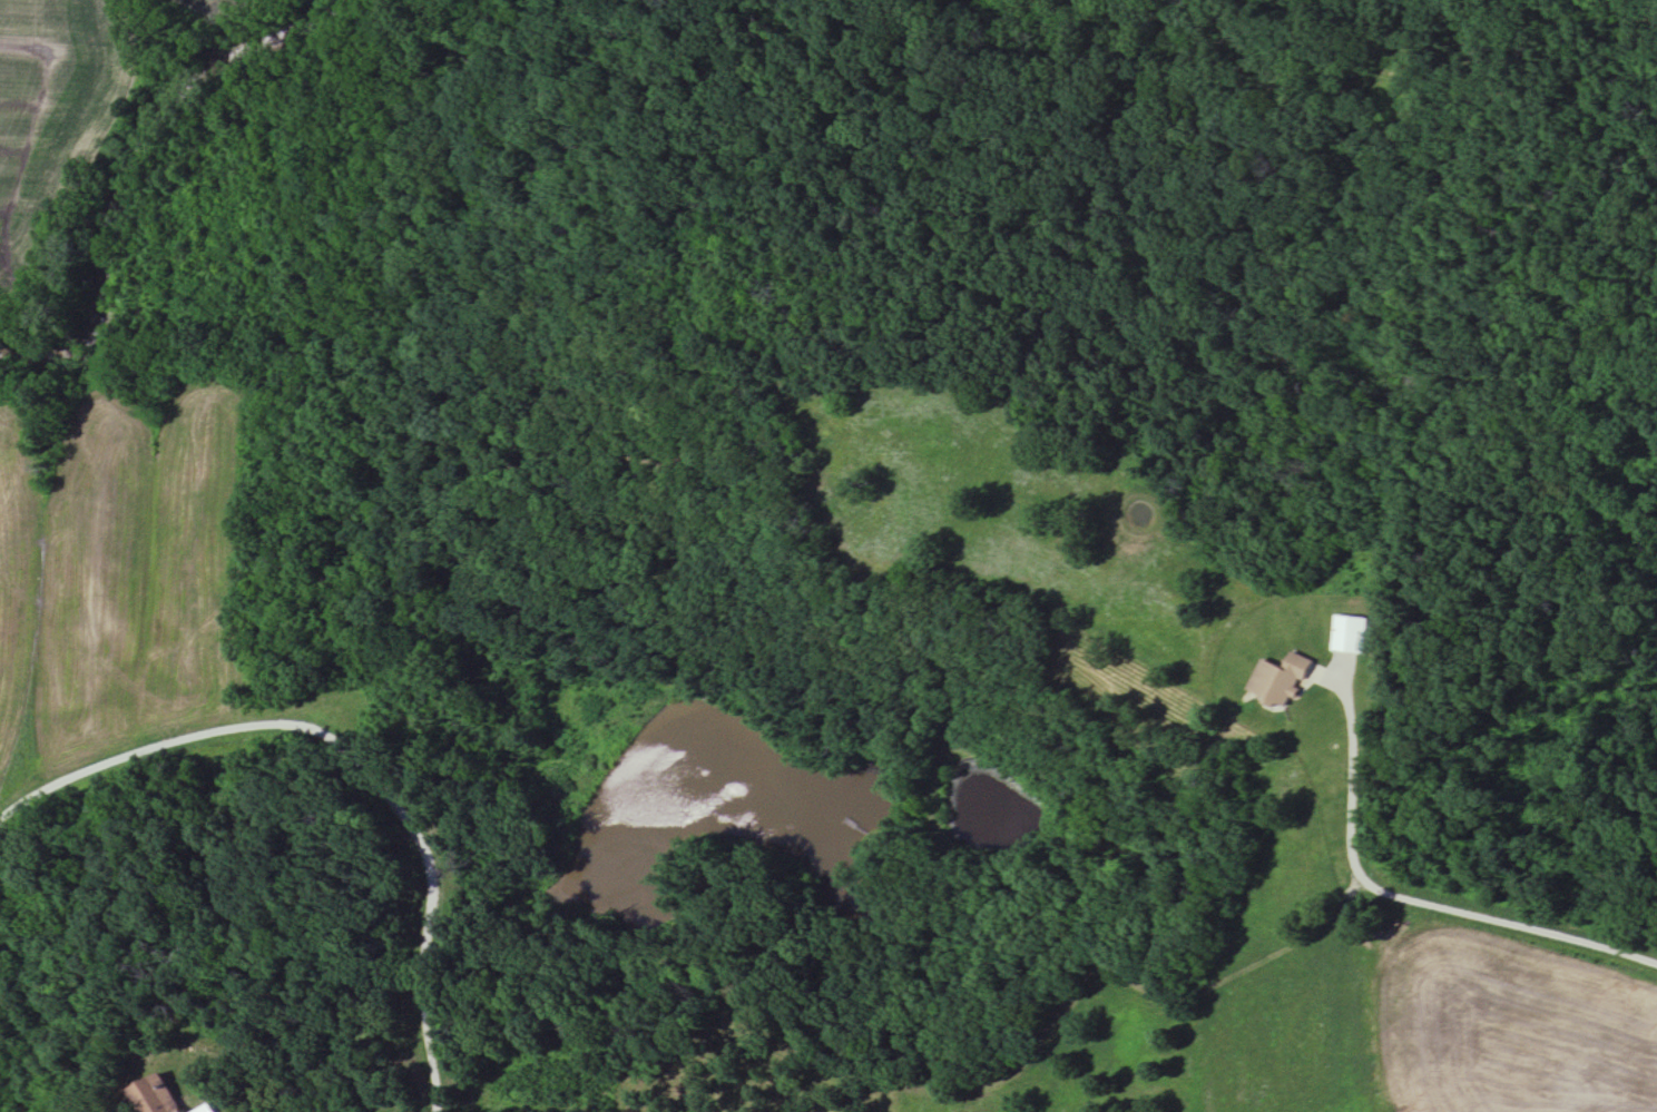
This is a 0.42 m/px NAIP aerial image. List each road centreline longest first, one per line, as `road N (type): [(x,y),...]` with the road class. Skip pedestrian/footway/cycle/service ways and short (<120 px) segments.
road 1 (residential): [(0,836),(51,795),(169,739),(218,728)]

